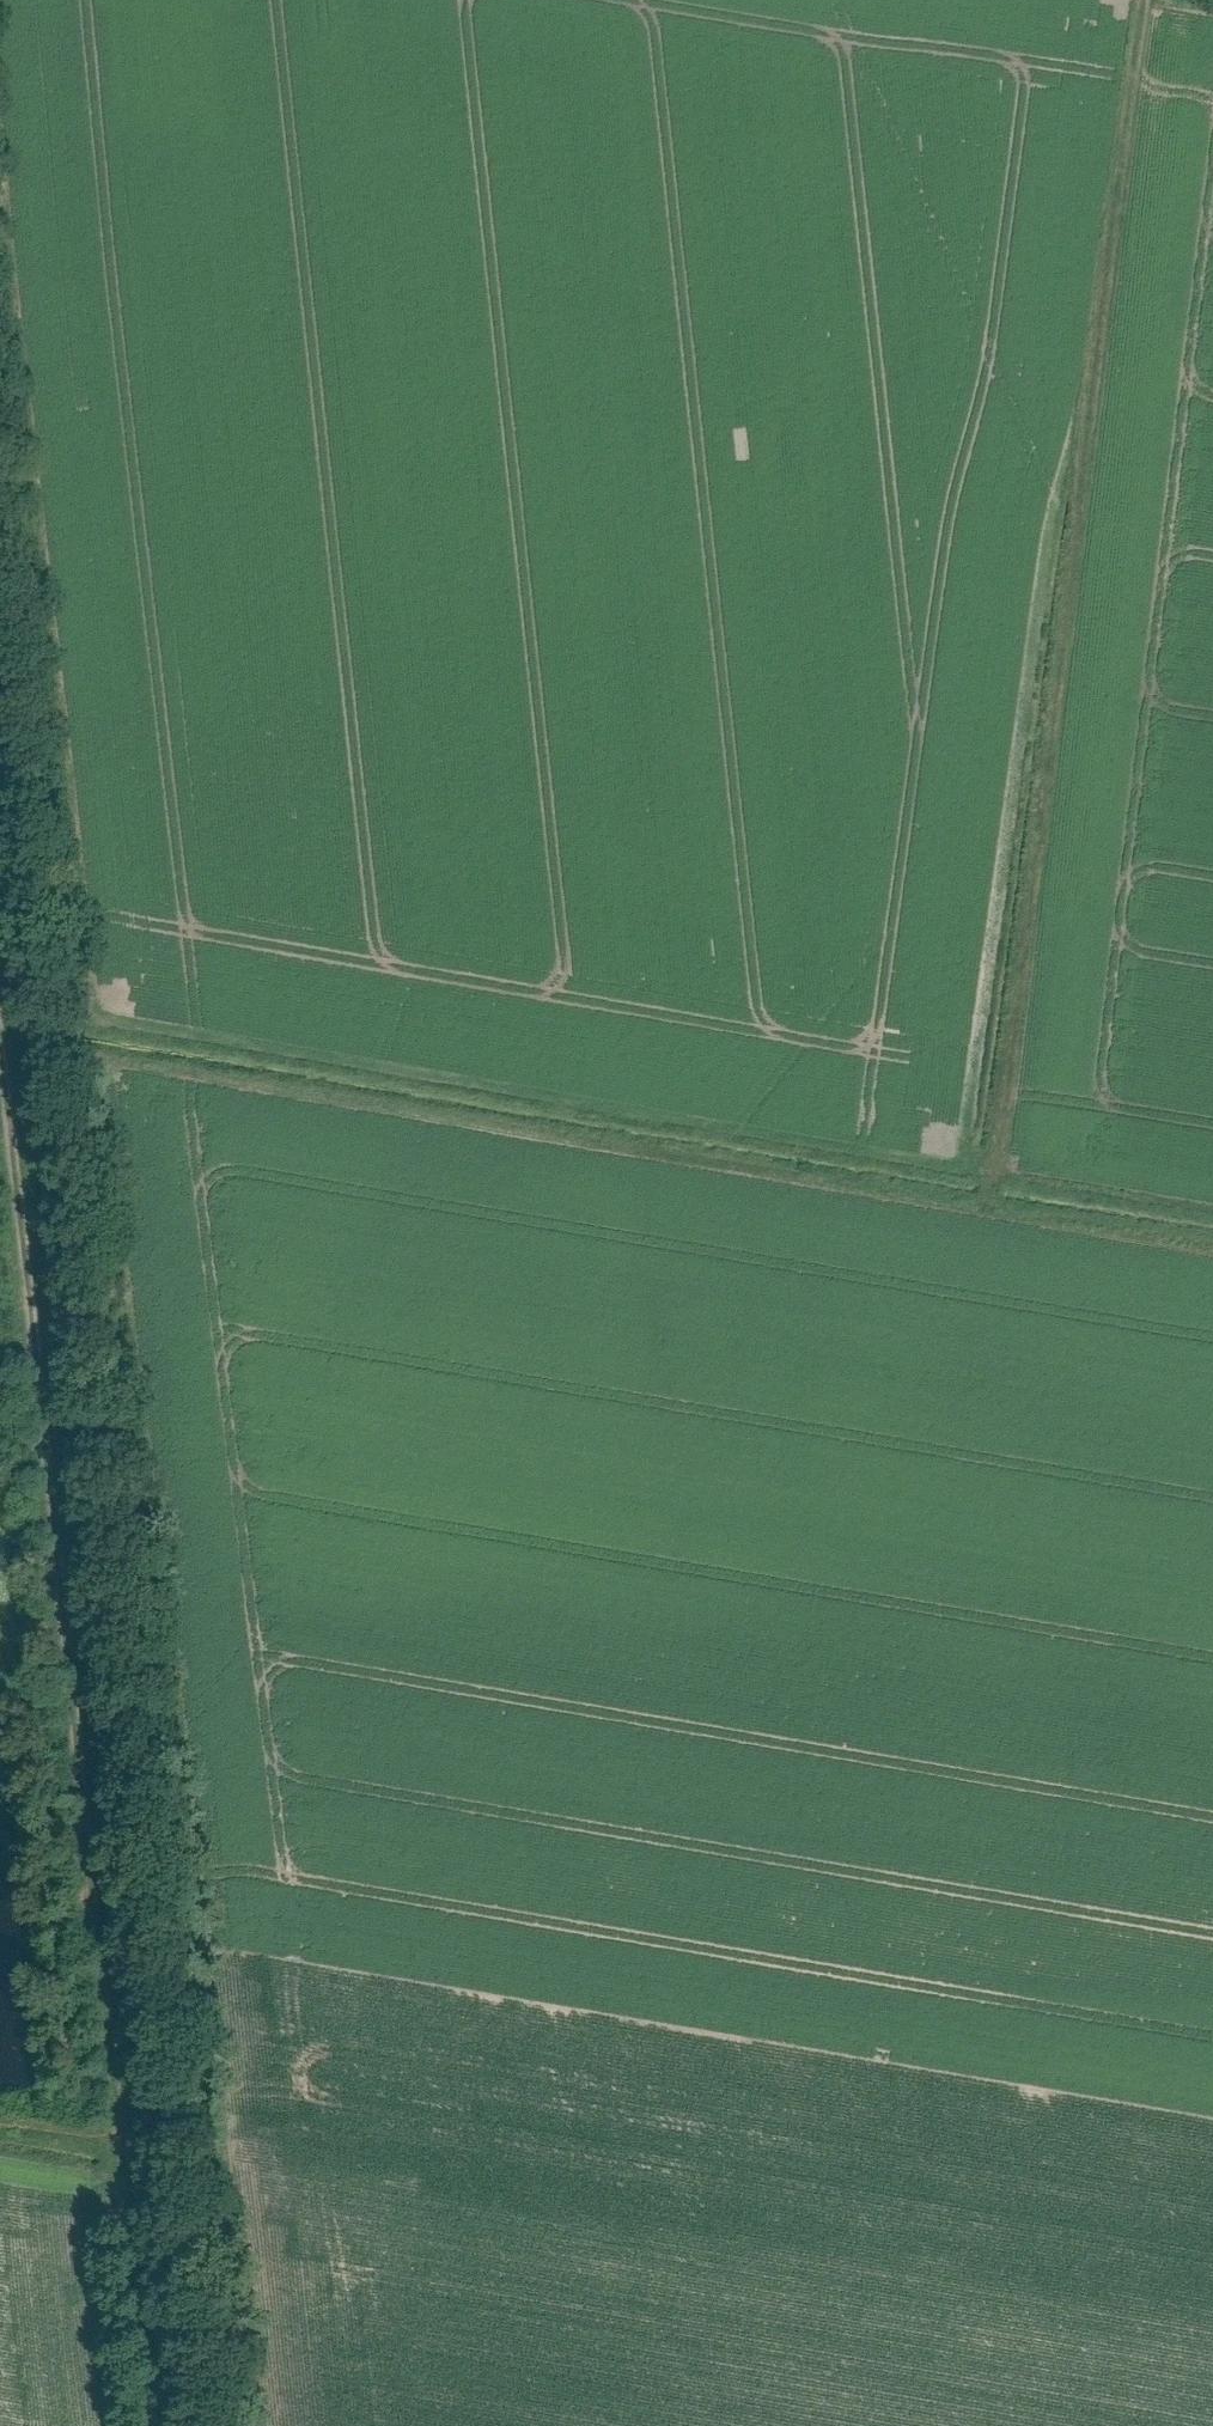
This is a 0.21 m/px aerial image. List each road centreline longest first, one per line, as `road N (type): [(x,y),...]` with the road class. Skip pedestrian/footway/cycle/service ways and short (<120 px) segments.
road 1 (track): [(0,1048),(155,2425)]

